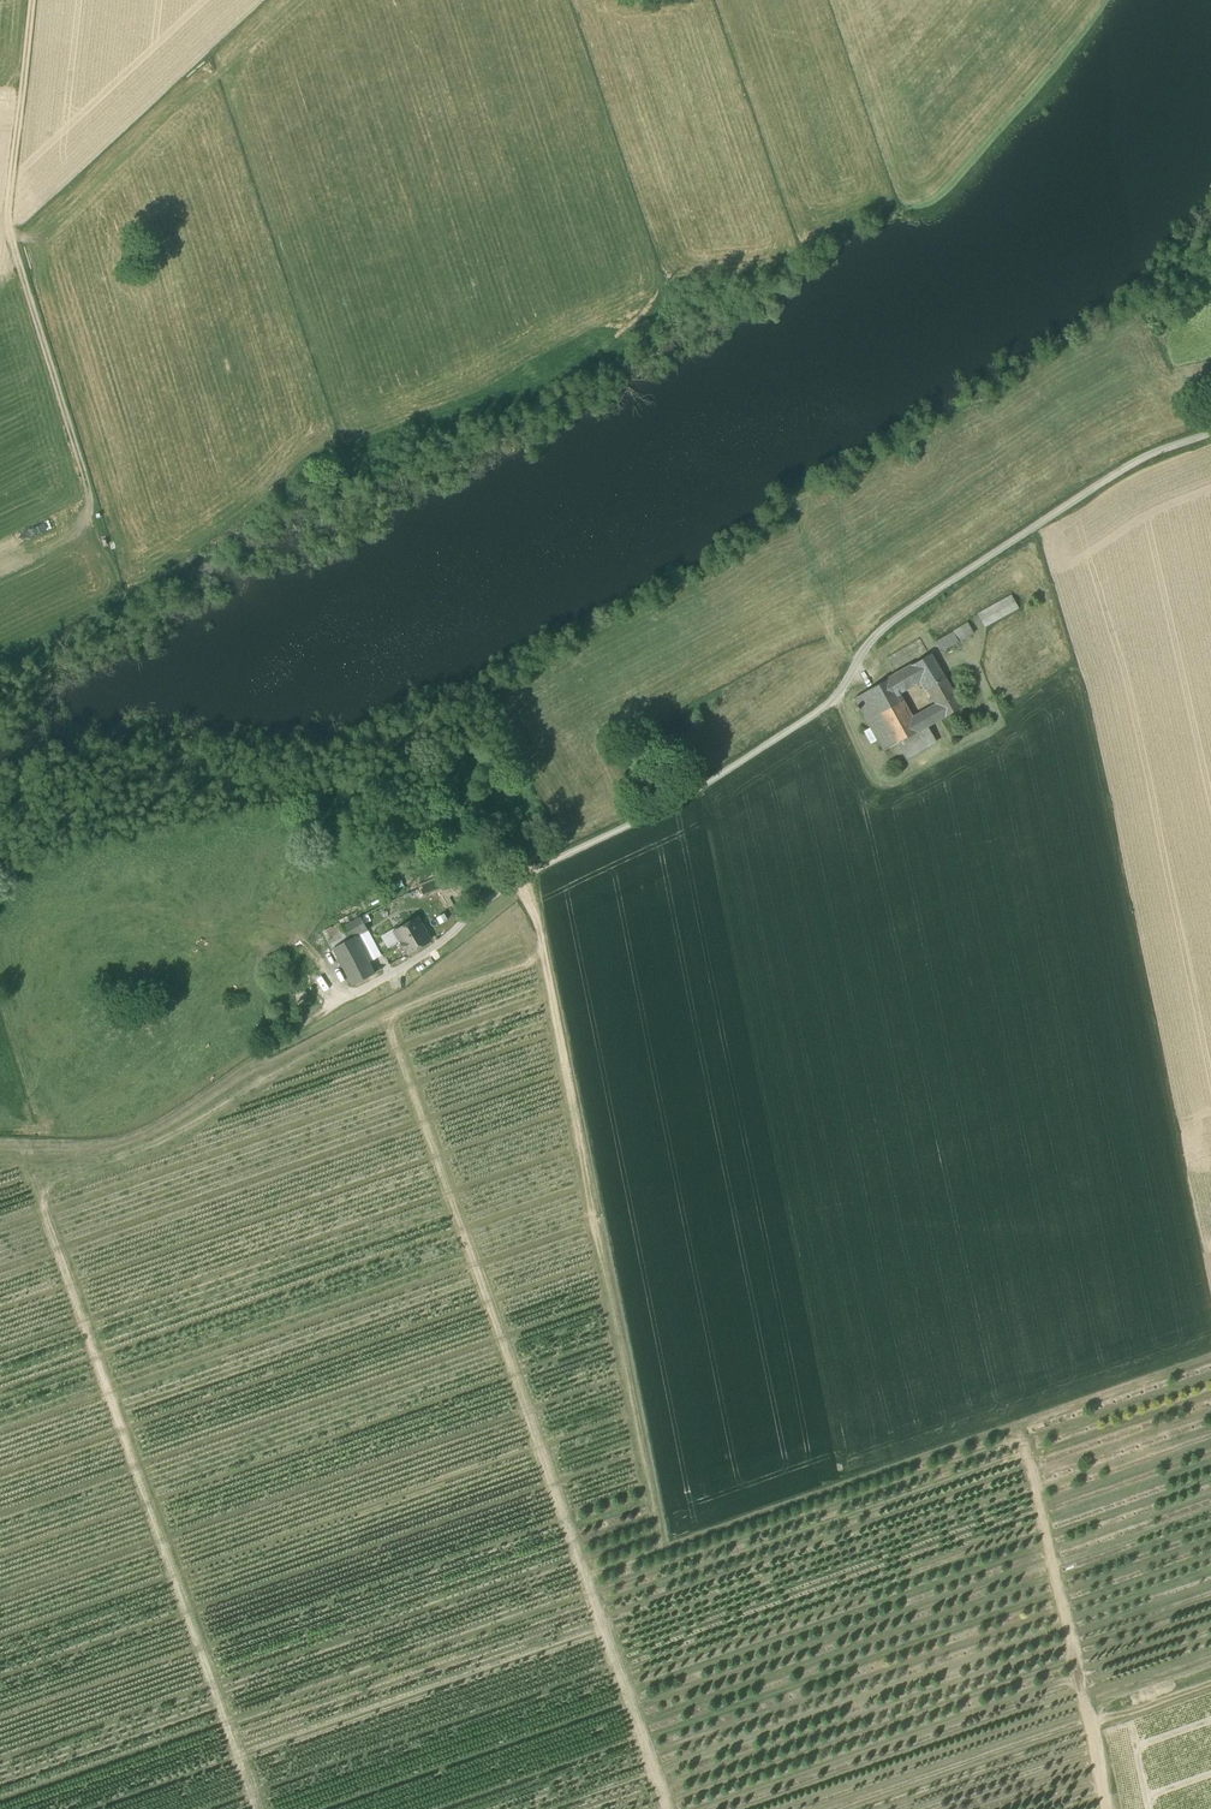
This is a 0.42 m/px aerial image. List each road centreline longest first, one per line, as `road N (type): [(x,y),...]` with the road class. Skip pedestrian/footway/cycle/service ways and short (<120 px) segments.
road 1 (residential): [(1210,434),(1142,458),(867,642),(839,697),(659,812),(554,862),(448,930)]
road 2 (track): [(32,0),(3,247)]

